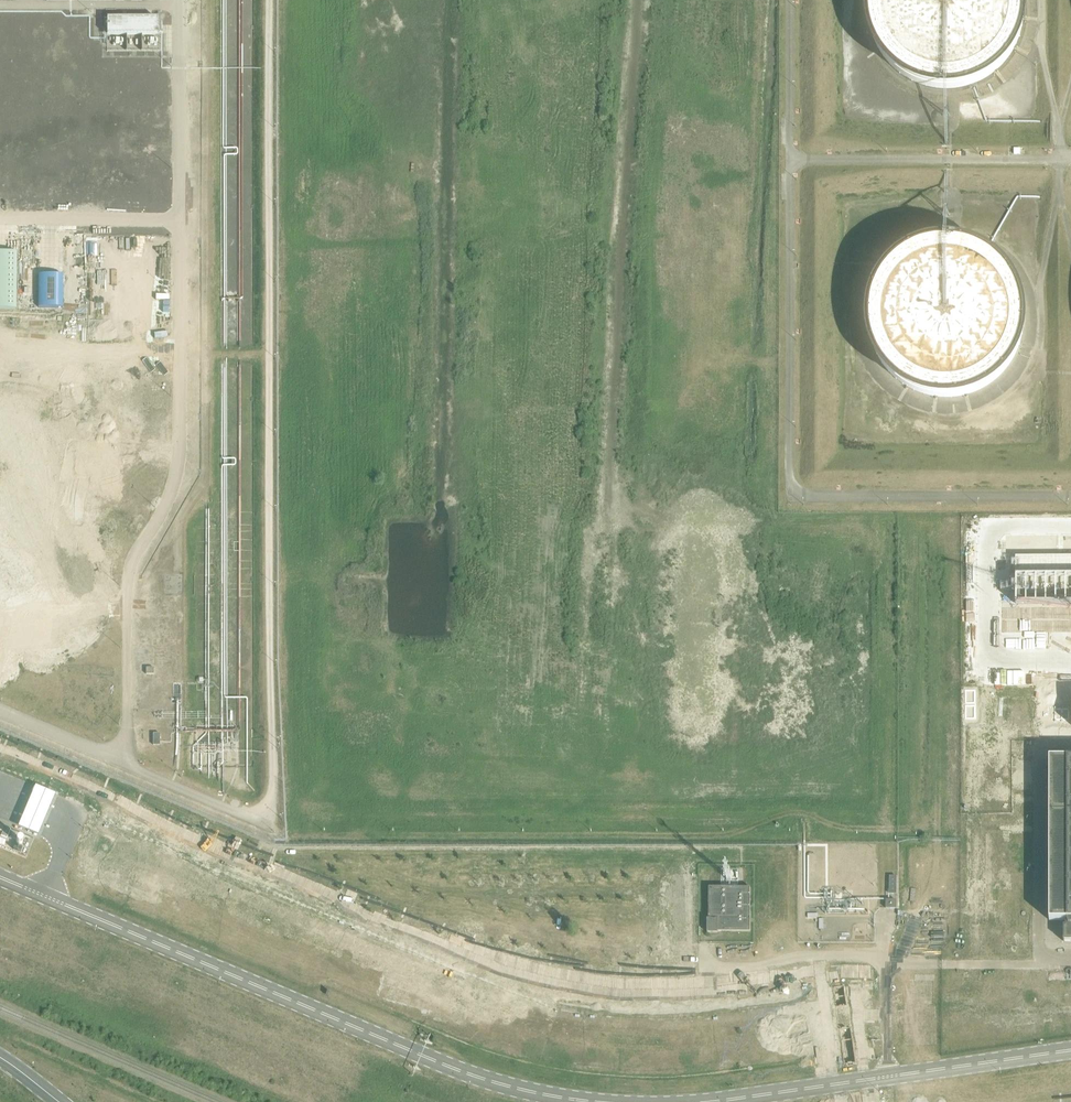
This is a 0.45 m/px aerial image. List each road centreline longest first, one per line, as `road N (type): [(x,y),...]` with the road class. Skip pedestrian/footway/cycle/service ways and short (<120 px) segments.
road 1 (unclassified): [(588,1101),(463,1073),(0,878)]
road 2 (unclassified): [(1070,1050),(716,1101)]

